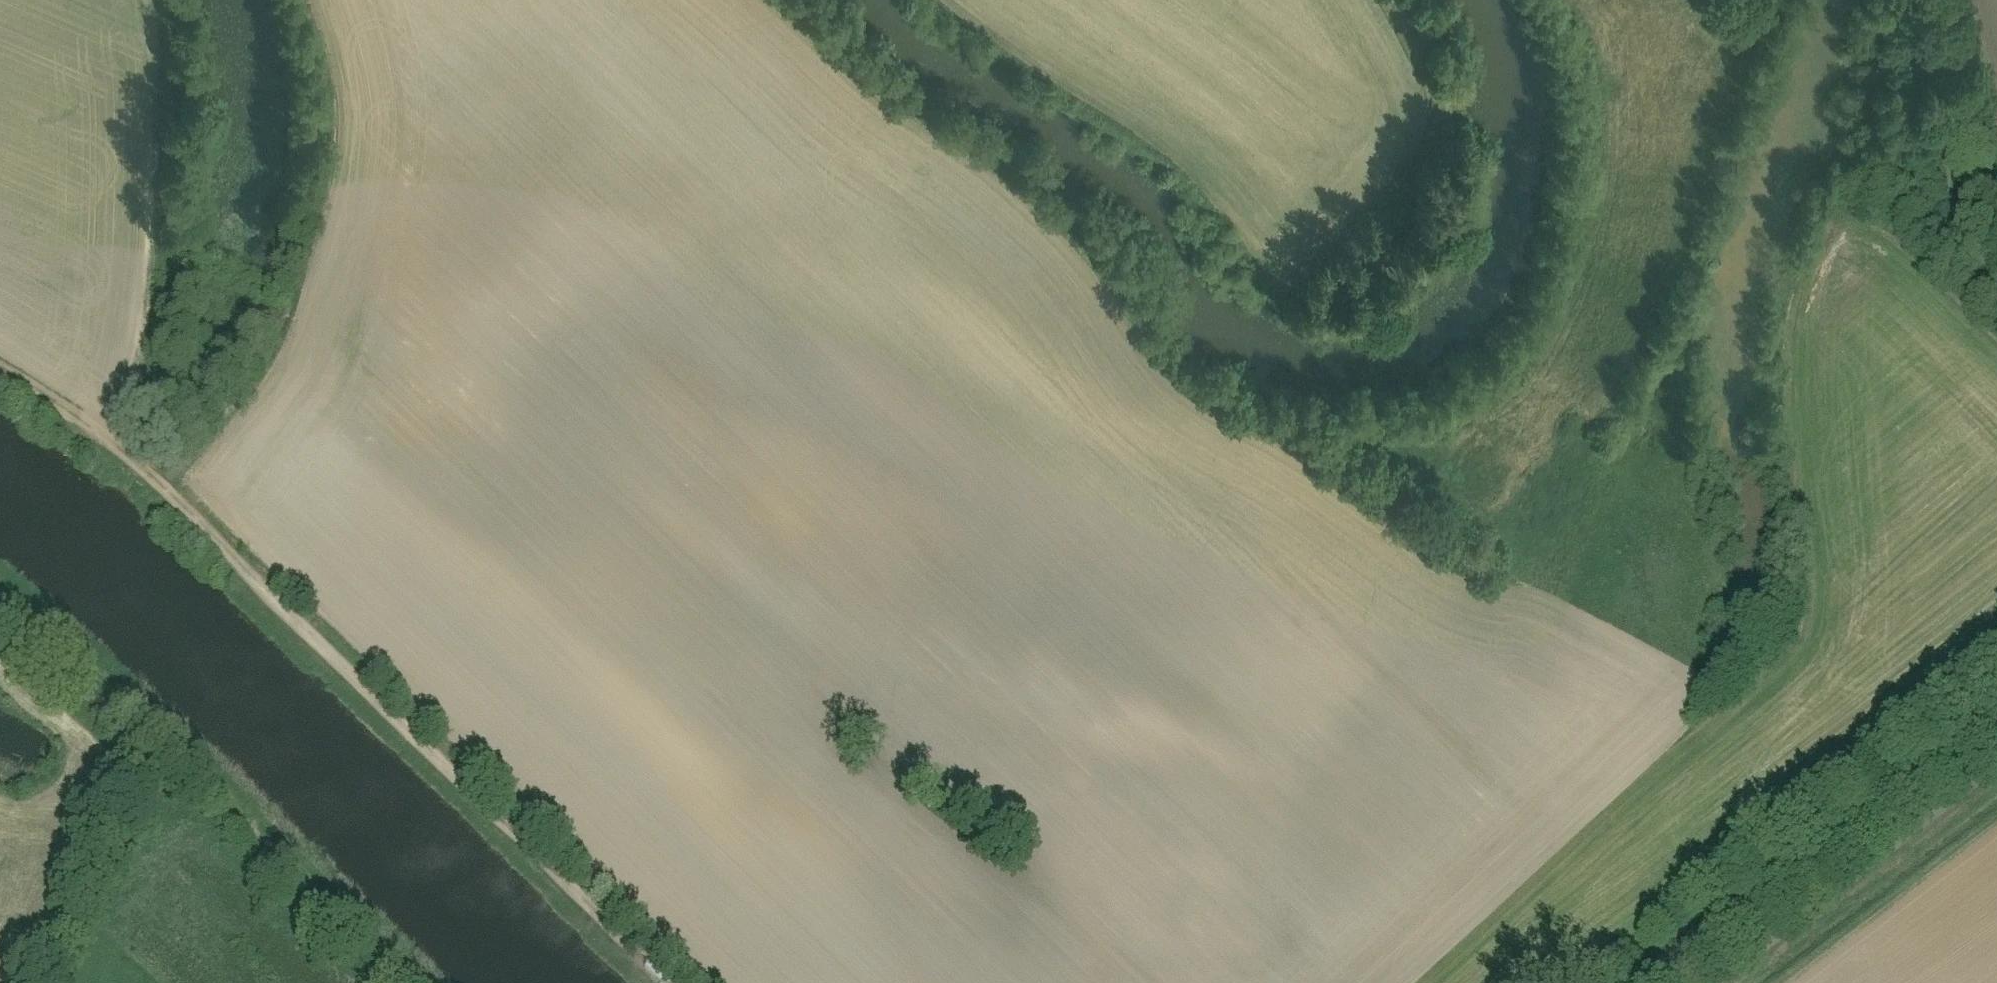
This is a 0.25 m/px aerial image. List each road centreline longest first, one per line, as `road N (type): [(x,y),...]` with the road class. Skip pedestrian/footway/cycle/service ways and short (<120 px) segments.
road 1 (tertiary): [(1658,982),(1996,706)]

